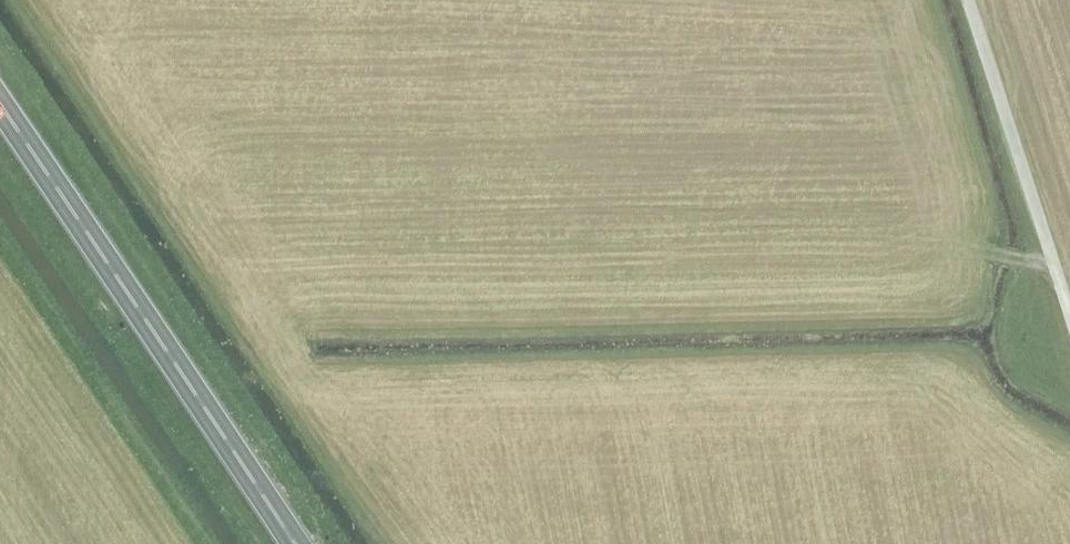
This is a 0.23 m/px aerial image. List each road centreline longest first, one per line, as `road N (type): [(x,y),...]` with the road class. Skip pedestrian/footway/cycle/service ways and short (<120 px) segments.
road 1 (trunk): [(296,543),(0,105)]
road 2 (track): [(969,0),(1069,314)]

